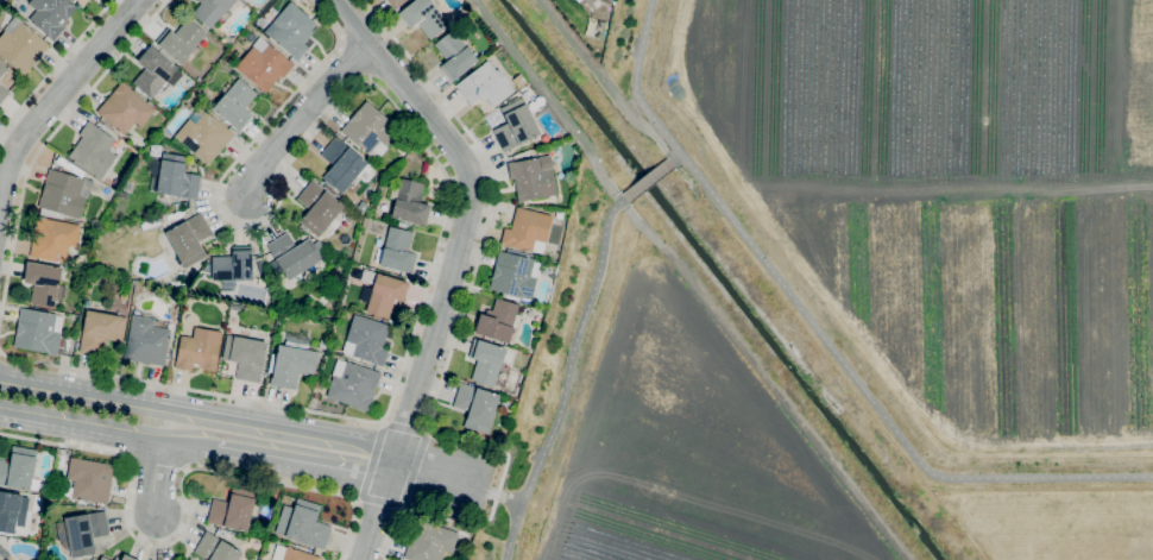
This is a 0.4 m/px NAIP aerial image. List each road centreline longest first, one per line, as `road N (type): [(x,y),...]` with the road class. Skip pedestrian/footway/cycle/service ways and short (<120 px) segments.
road 1 (residential): [(337,0),(459,155),(468,201),(363,559)]
road 2 (secondary): [(396,463),(370,442),(0,375)]
road 3 (residential): [(141,0),(17,151),(0,240)]
road 4 (secondary): [(0,413),(218,451)]
road 5 (residential): [(374,48),(332,82),(263,163),(248,196)]
road 6 (secondary): [(218,451),(363,477),(396,463)]

